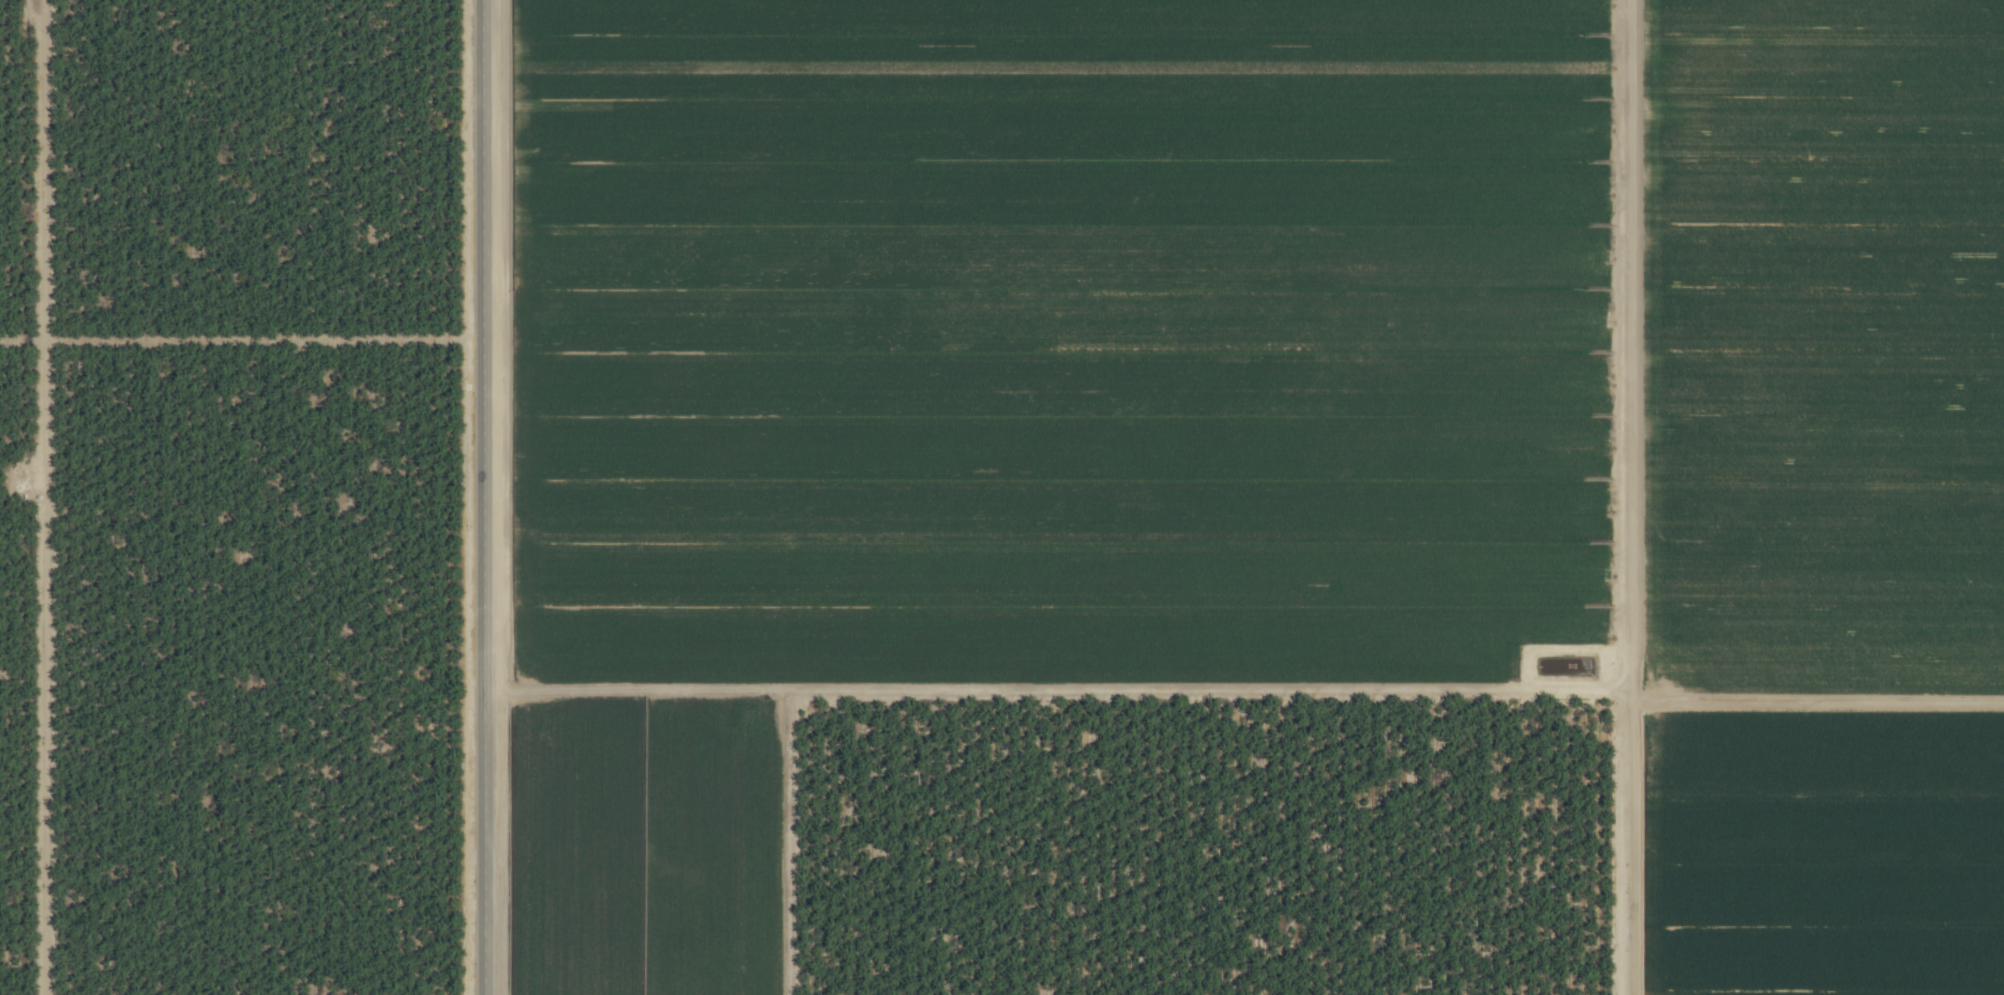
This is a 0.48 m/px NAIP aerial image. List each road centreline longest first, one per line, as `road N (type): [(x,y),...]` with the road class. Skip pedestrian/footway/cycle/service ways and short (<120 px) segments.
road 1 (secondary): [(481,0),(483,994)]

